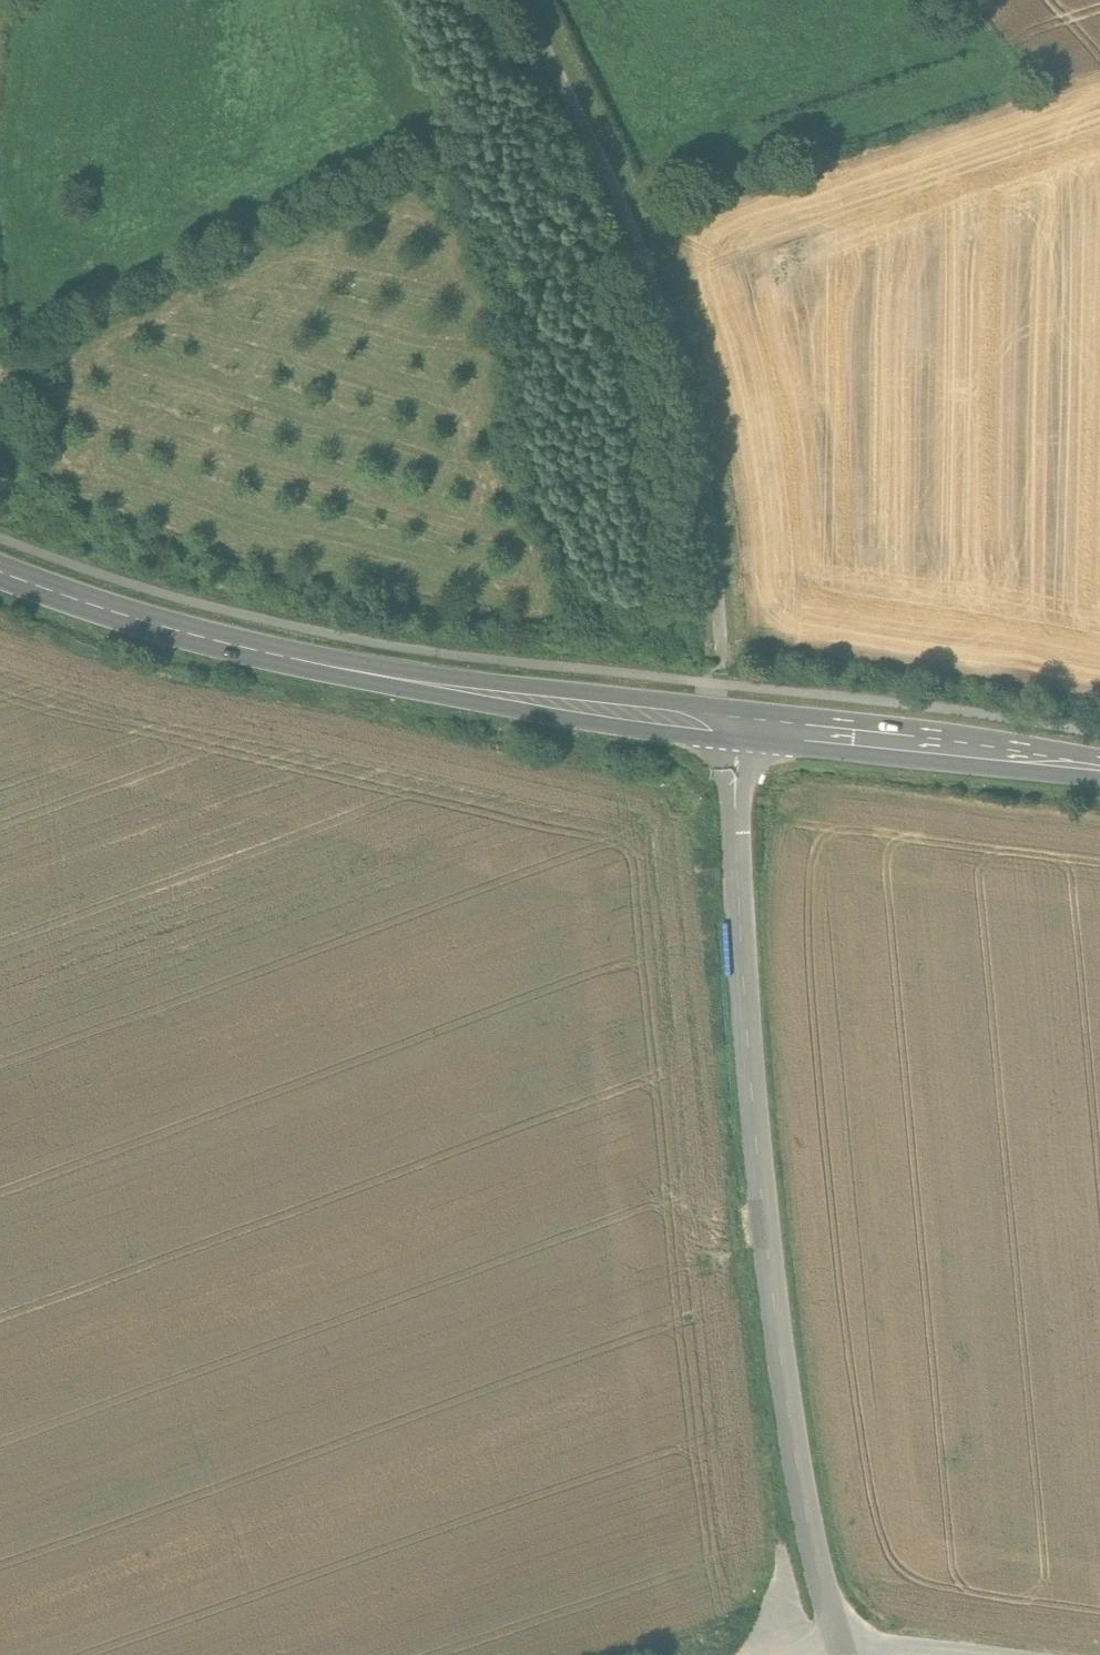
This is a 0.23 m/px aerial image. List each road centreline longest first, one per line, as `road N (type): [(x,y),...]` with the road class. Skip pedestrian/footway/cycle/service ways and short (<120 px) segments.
road 1 (tertiary): [(731,729),(766,1290),(784,1425),(839,1654)]
road 2 (track): [(523,0),(653,250),(700,453),(731,729)]
road 3 (secondary): [(0,576),(306,666),(731,729)]
road 4 (secondary): [(731,729),(1099,770)]
road 5 (track): [(793,1654),(833,1641),(940,1654)]

